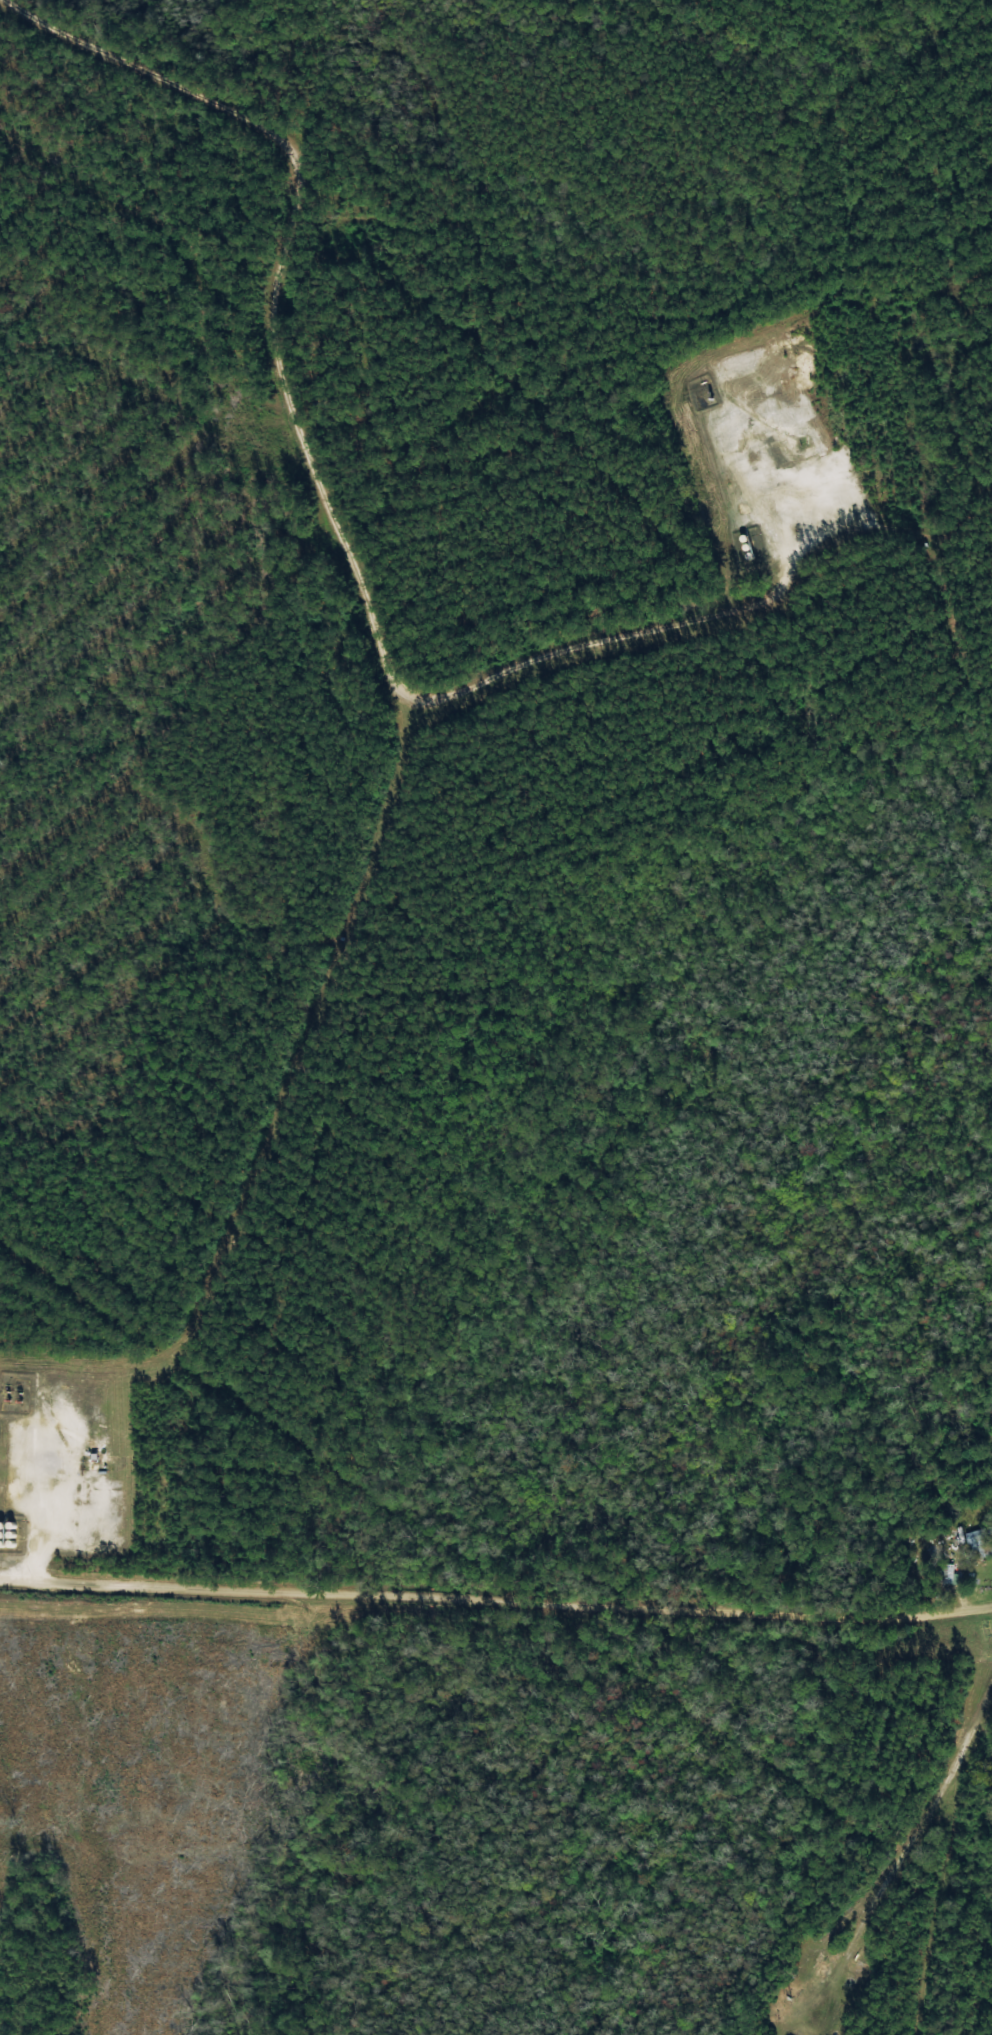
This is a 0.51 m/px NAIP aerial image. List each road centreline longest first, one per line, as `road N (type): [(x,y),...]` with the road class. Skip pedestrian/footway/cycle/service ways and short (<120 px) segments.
road 1 (residential): [(991,1625),(844,1639),(0,1609)]
road 2 (residential): [(907,2034),(958,1827),(991,1747)]

